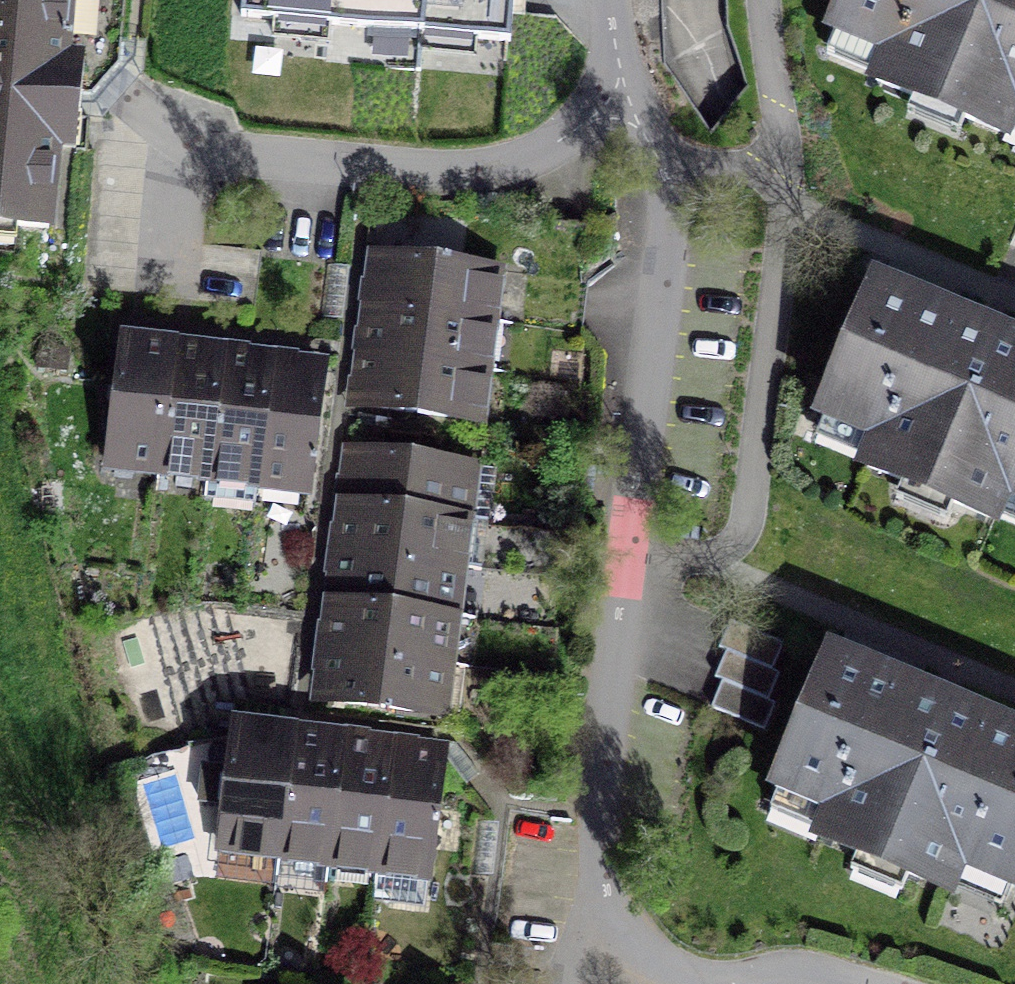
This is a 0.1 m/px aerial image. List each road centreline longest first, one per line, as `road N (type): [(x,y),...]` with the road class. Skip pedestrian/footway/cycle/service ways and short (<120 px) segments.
road 1 (residential): [(628,108),(667,168),(672,209),(612,717),(606,893)]
road 2 (residential): [(628,108),(537,156),(463,171),(232,158),(175,136),(109,82)]
road 3 (residential): [(606,893),(671,965),(739,983),(797,971),(848,983)]

